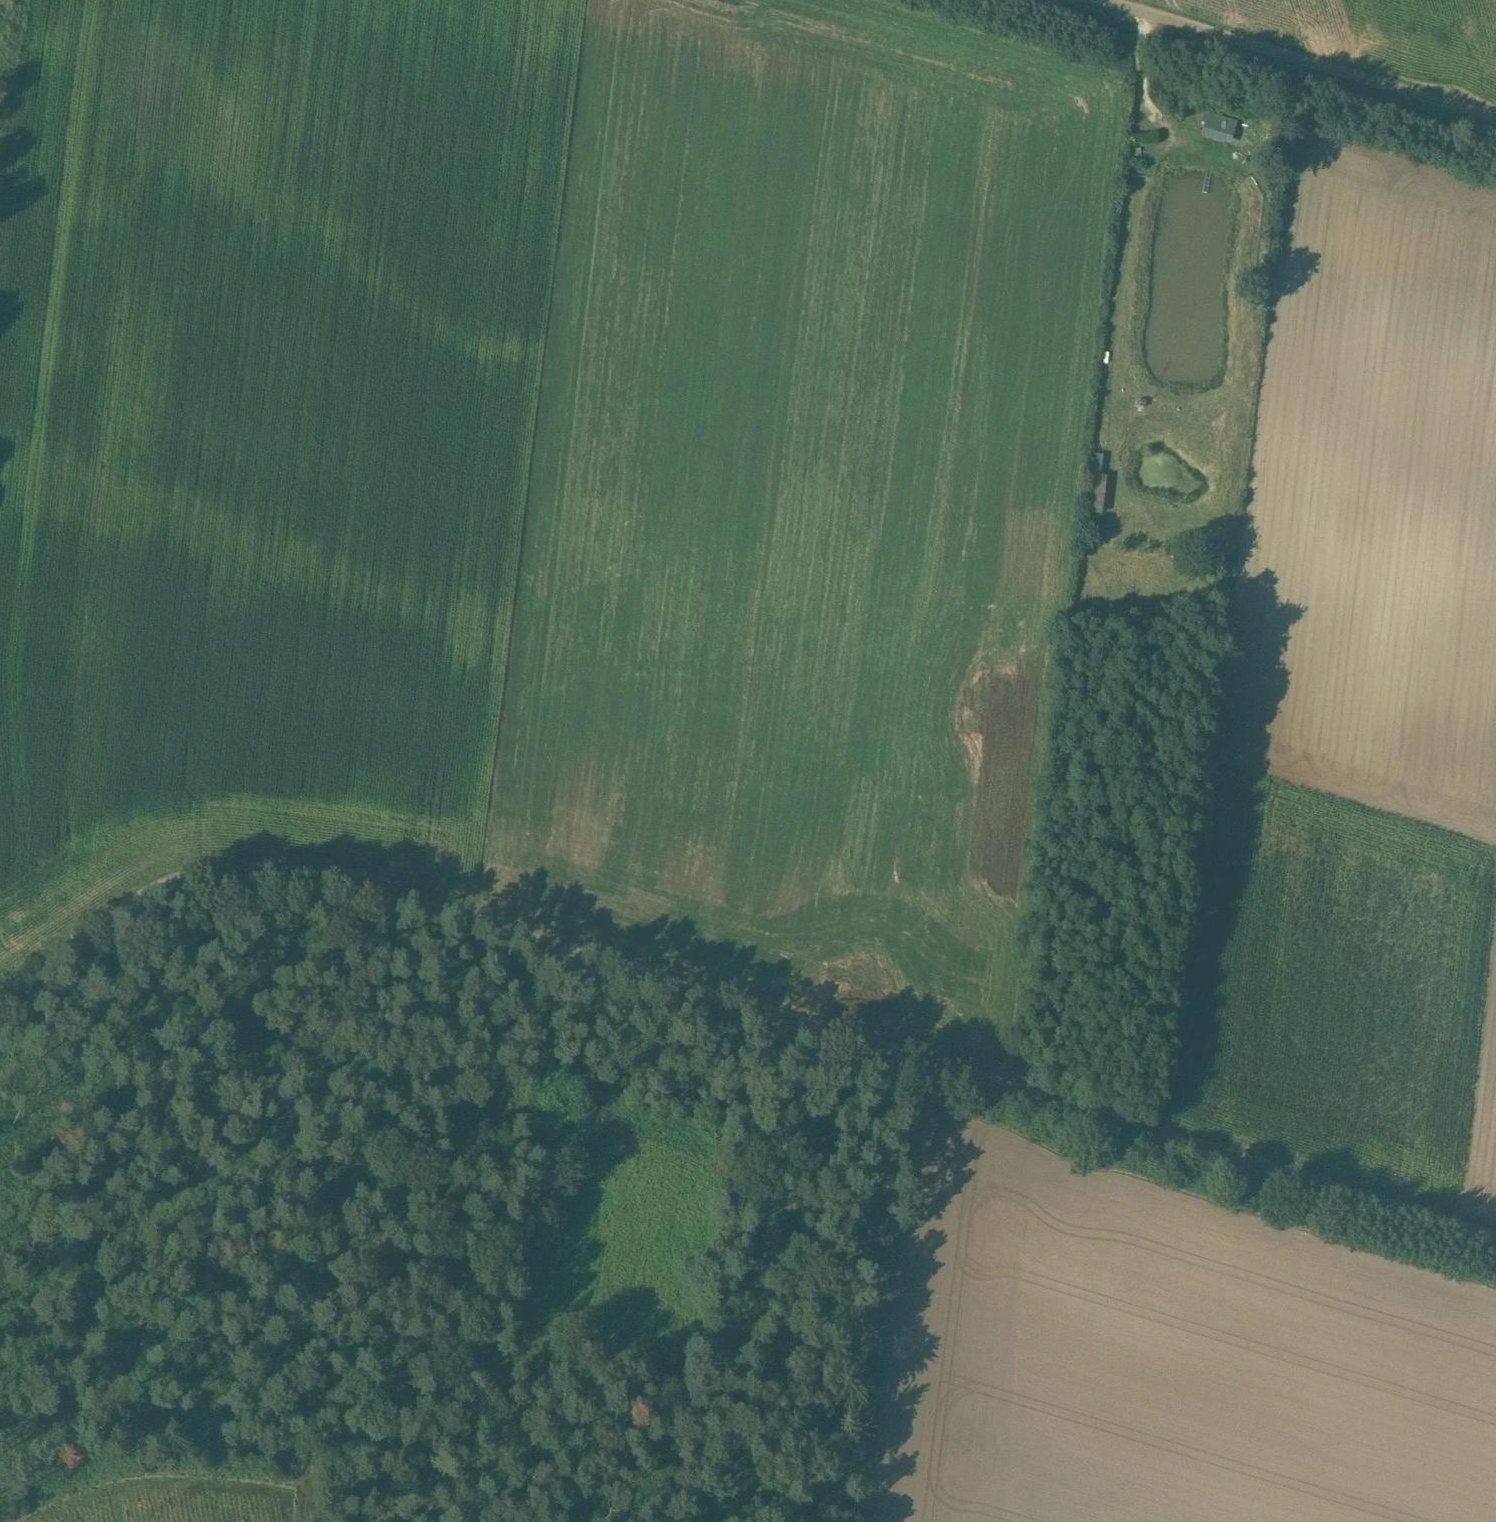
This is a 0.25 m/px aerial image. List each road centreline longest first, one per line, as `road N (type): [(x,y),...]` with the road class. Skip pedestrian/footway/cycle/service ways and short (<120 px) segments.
road 1 (unclassified): [(0,998),(141,904),(188,887),(430,912),(1495,1240)]
road 2 (unclassified): [(1495,118),(1106,0)]

